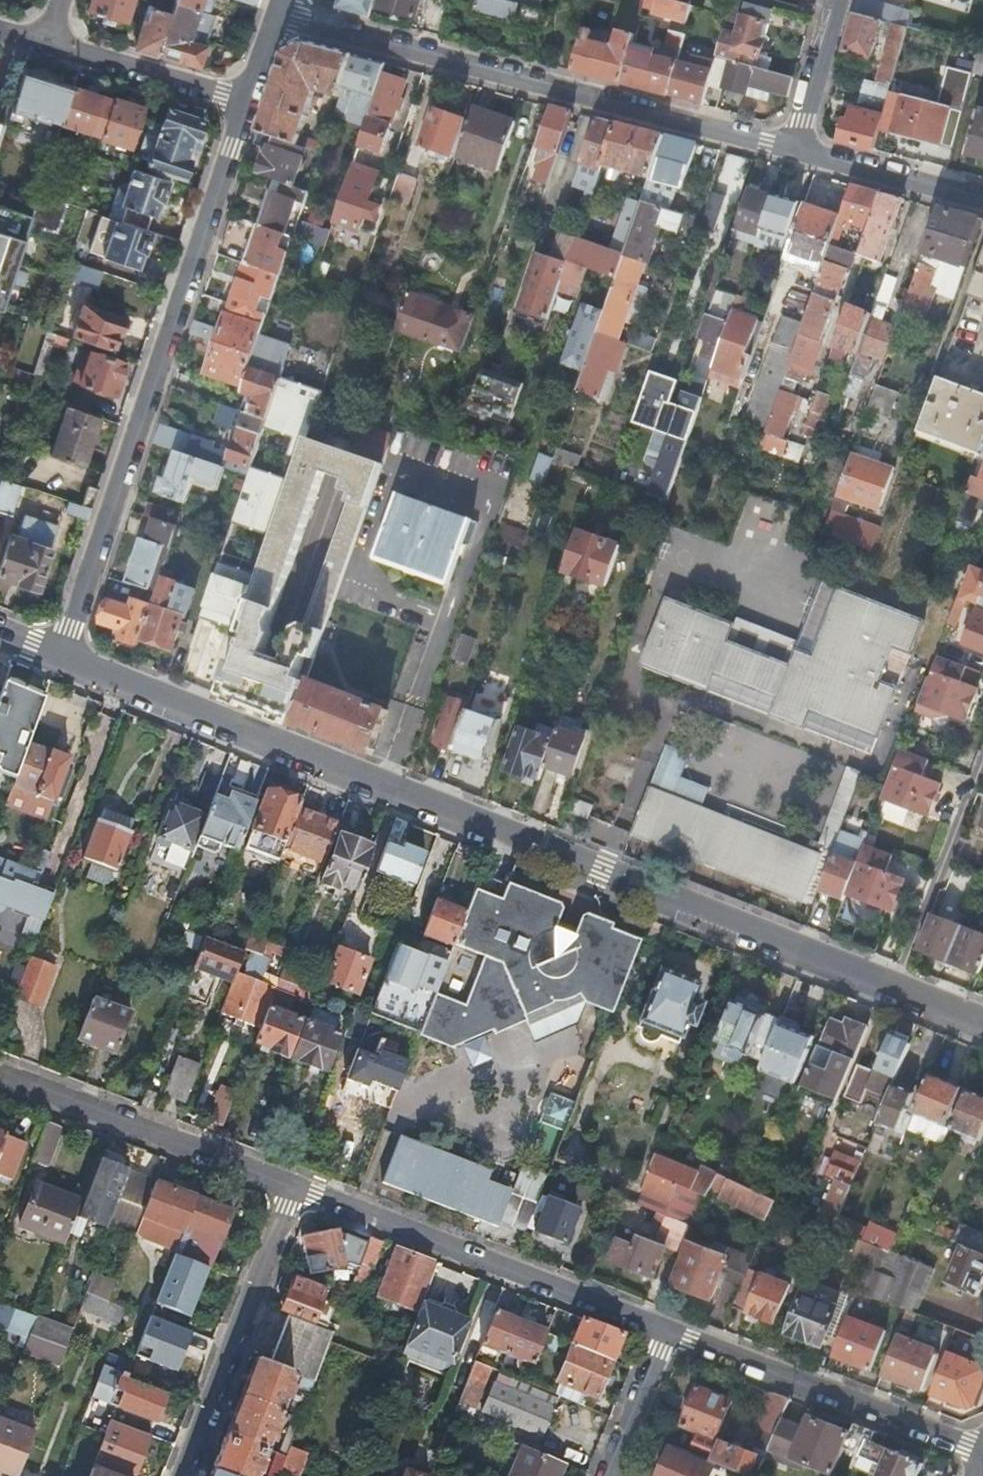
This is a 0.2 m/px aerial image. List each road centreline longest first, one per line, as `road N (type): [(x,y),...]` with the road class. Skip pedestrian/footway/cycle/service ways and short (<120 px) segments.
road 1 (residential): [(982,1017),(59,657)]
road 2 (residential): [(59,657),(244,98)]
road 3 (residential): [(798,152),(274,13)]
road 4 (residential): [(668,1327),(288,1185)]
road 5 (residential): [(668,1327),(982,1447)]
road 6 (residential): [(288,1185),(179,1475)]
road 7 (residential): [(288,1185),(3,1077)]
road 8 (residential): [(50,43),(244,98)]
road 9 (residential): [(982,199),(798,152)]
road 10 (residential): [(609,1475),(668,1327)]
road 11 (residential): [(840,0),(798,152)]

